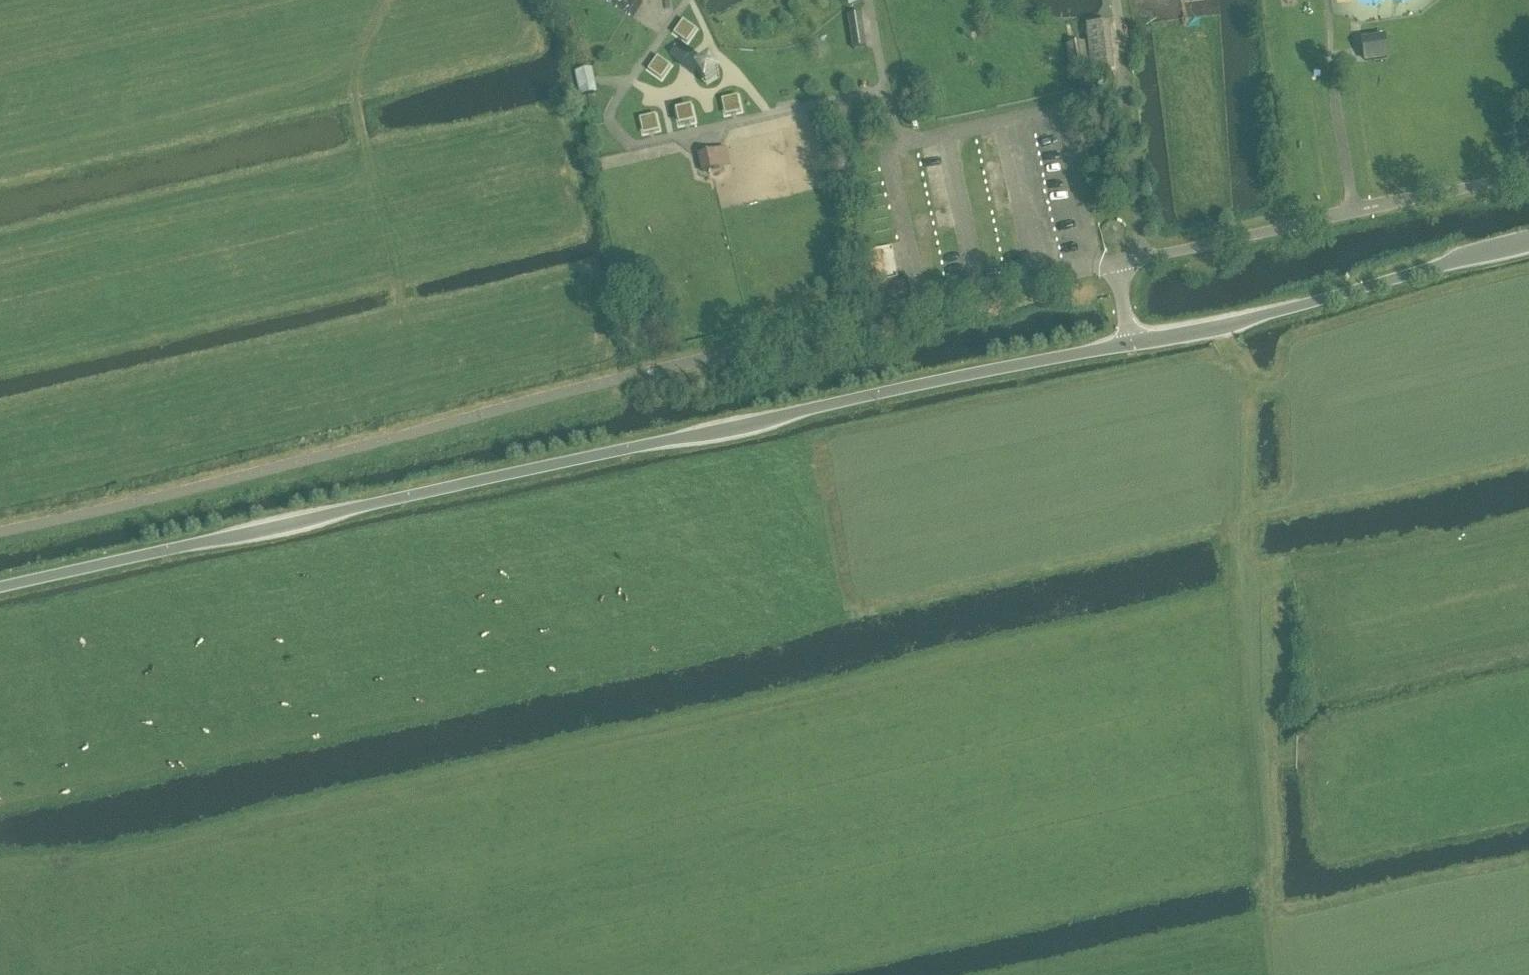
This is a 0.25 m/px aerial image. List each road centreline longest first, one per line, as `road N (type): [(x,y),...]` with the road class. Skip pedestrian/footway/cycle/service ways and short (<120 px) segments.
road 1 (unclassified): [(0,593),(1130,345)]
road 2 (unclassified): [(1130,345),(1528,245)]
road 3 (unclassified): [(1528,170),(1143,258)]
road 4 (unclassified): [(1115,264),(922,308)]
road 5 (unclassified): [(1143,258),(1123,80)]
road 6 (track): [(365,143),(356,66),(389,0)]

